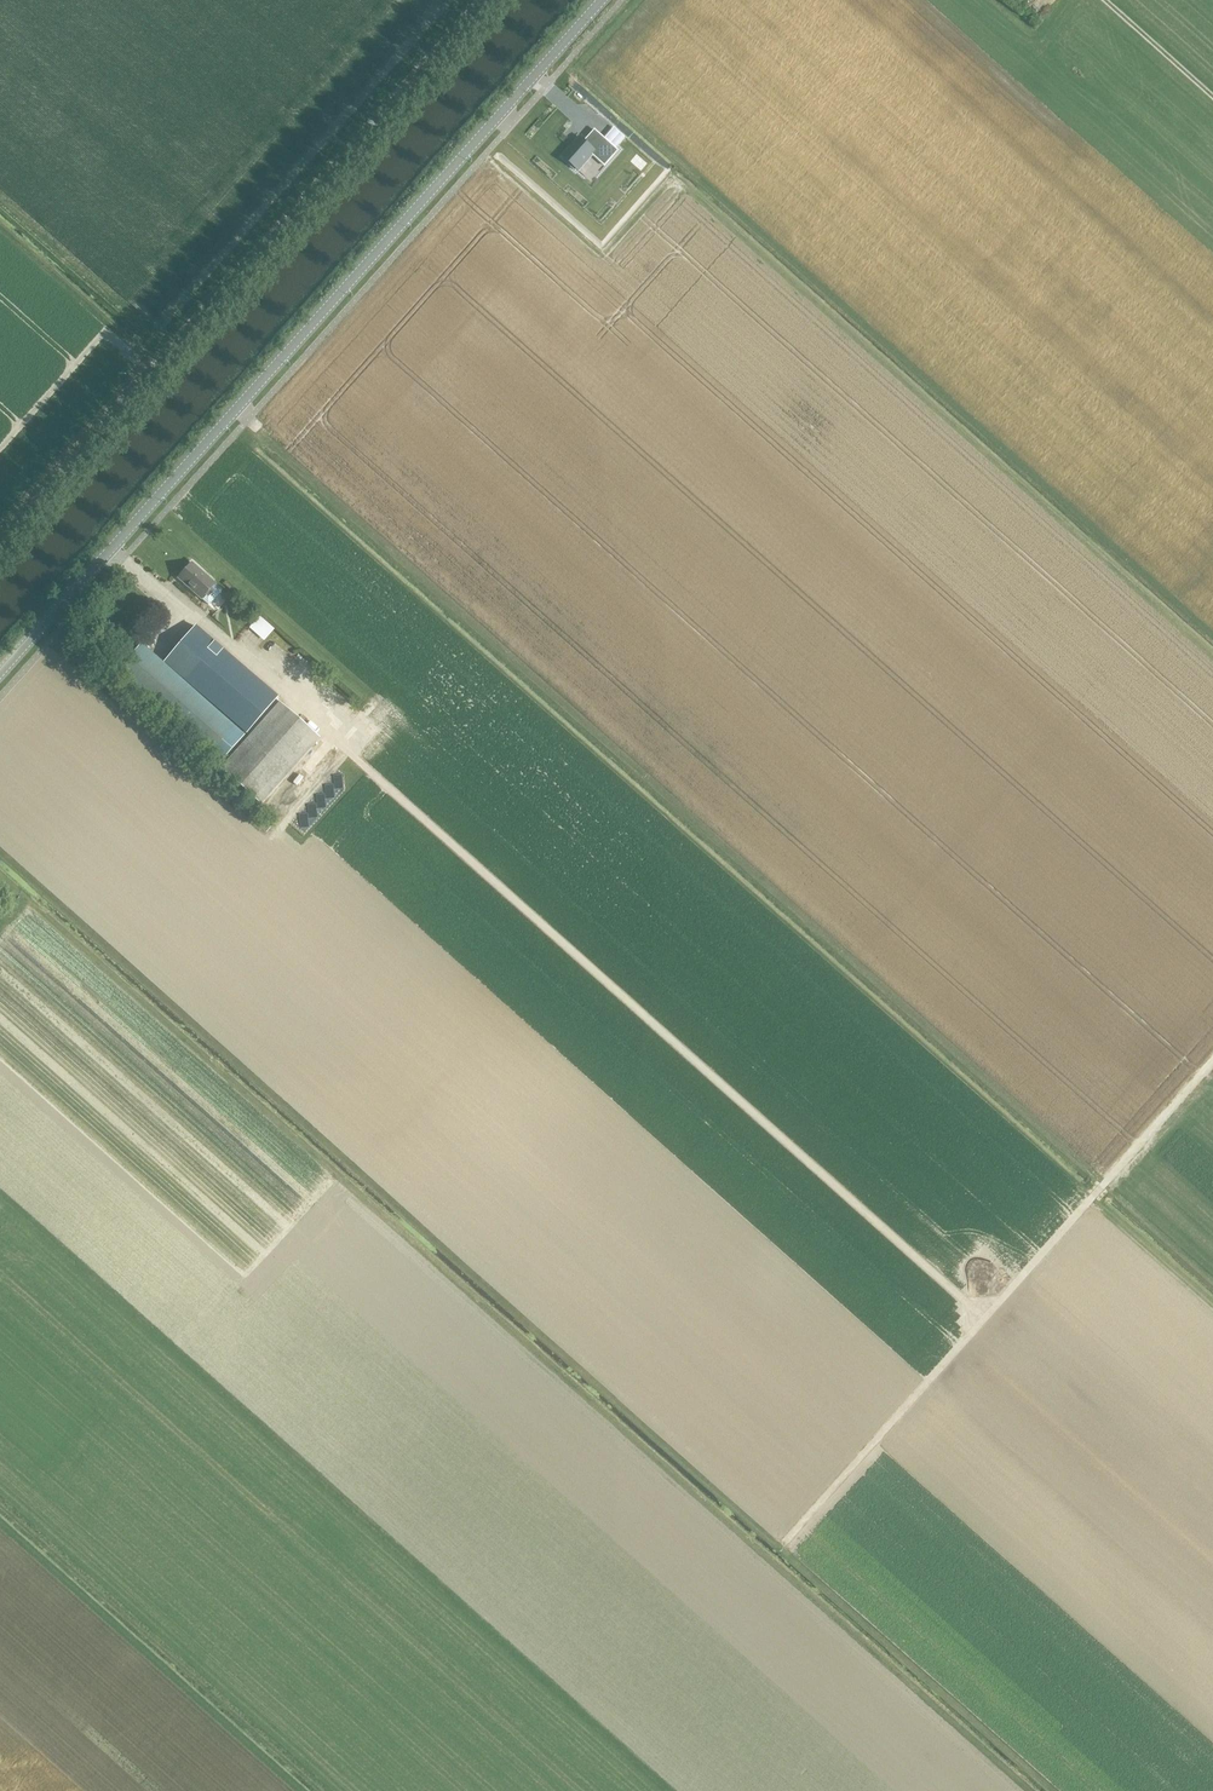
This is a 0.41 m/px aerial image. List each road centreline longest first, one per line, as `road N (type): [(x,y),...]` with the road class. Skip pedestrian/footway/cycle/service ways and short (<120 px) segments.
road 1 (track): [(353,755),(985,1317),(1212,1061)]
road 2 (tertiary): [(0,673),(601,0)]
road 3 (unclassified): [(0,540),(481,0)]
road 4 (track): [(985,1317),(786,1541)]
road 5 (track): [(1106,0),(1212,96)]

